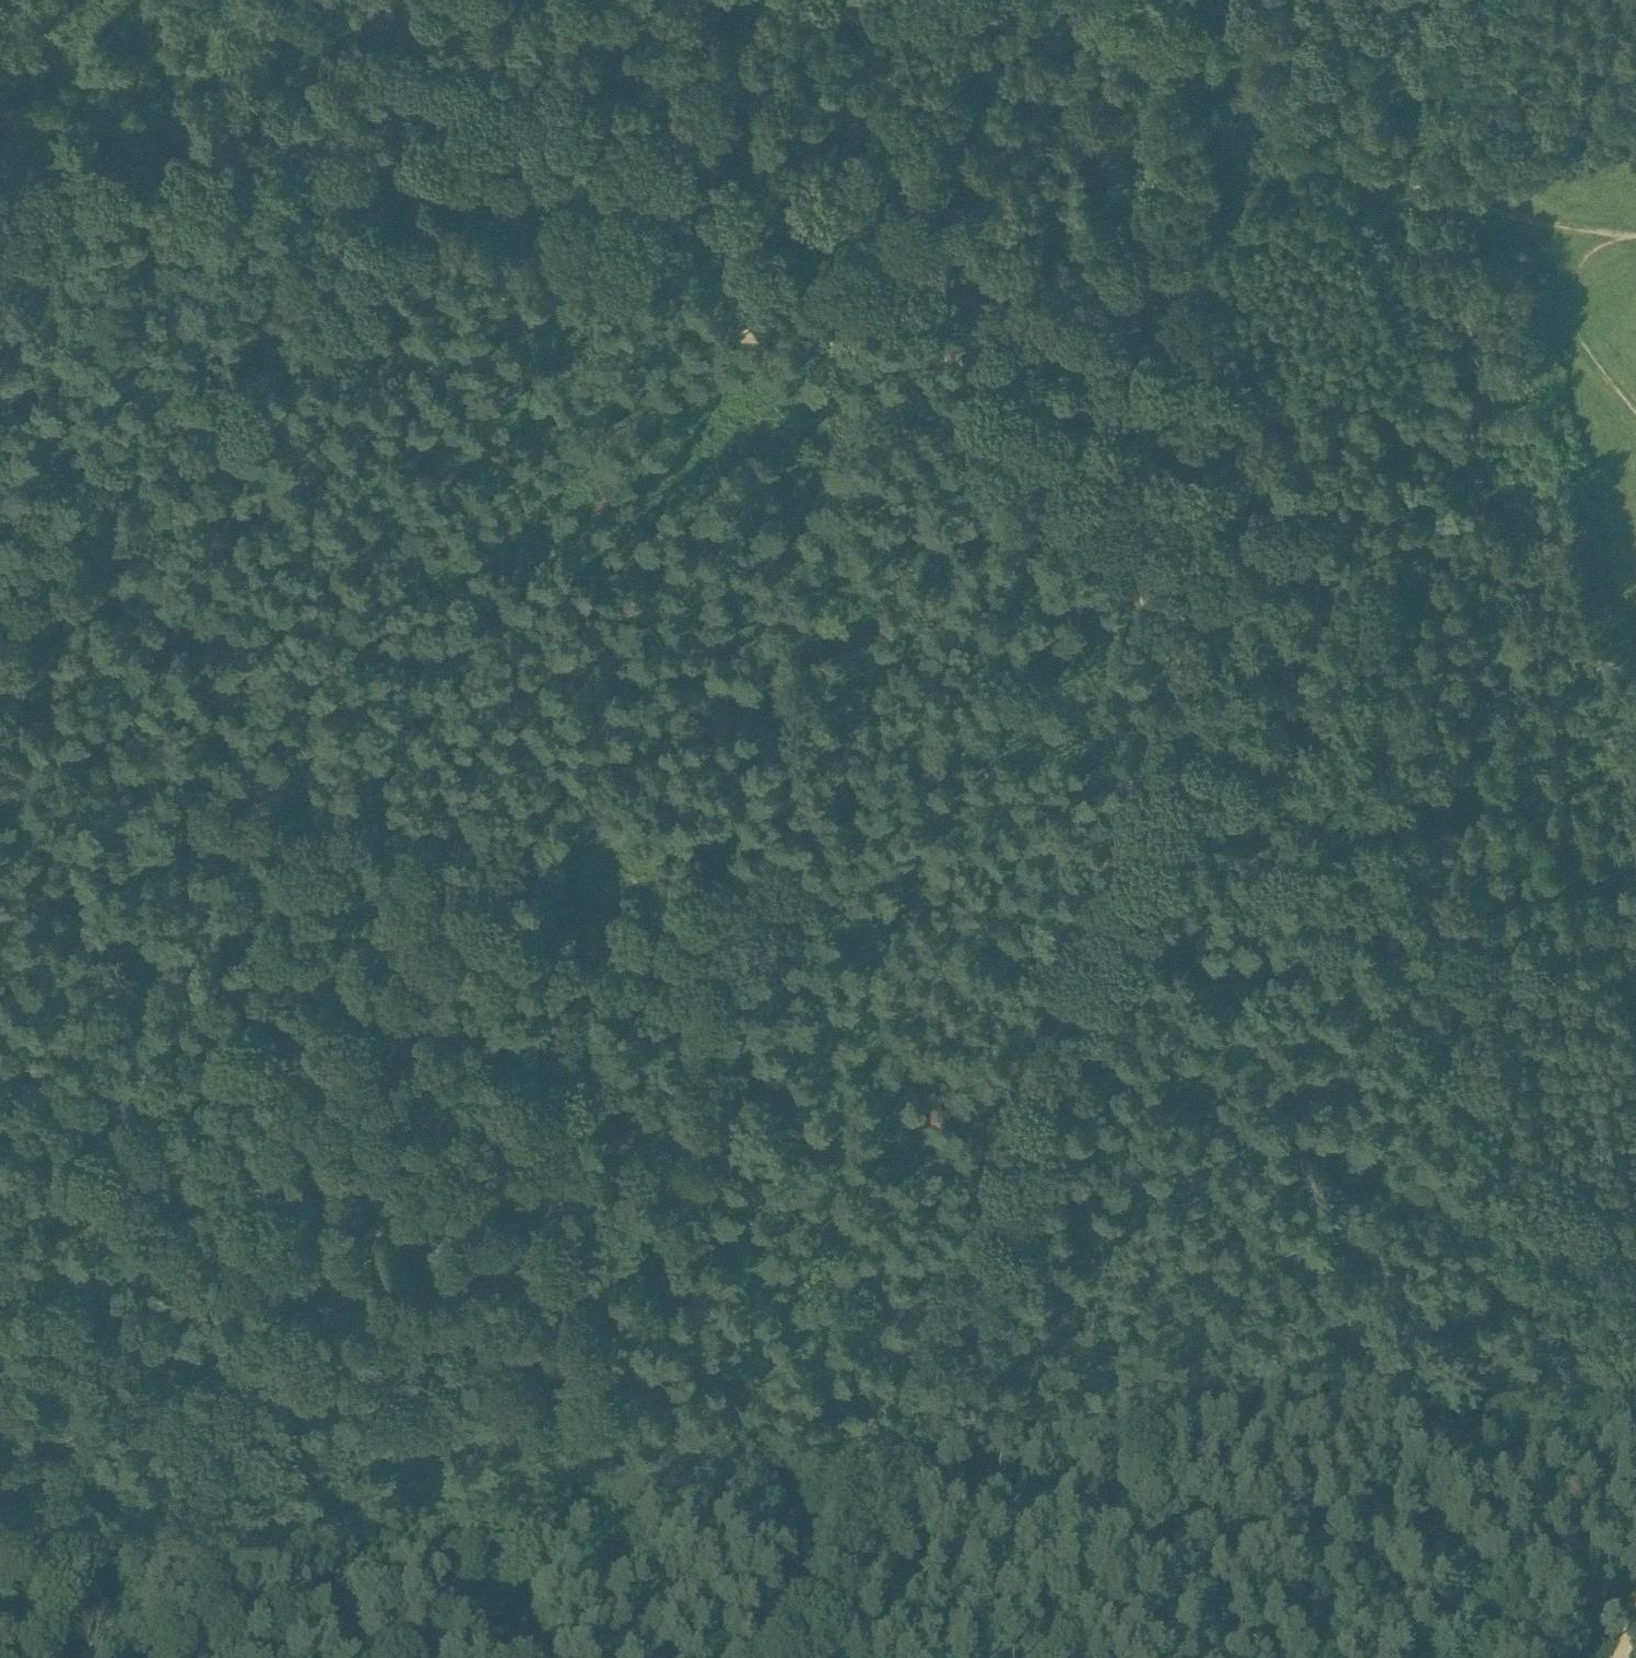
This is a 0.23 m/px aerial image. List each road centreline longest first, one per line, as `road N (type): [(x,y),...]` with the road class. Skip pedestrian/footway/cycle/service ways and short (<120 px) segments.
road 1 (track): [(1215,444),(1167,678),(802,1657)]
road 2 (track): [(1215,444),(1173,346),(1133,302),(1078,276),(389,191)]
road 3 (track): [(0,621),(307,246),(389,191)]
road 4 (track): [(389,191),(0,124)]
road 5 (track): [(1635,227),(1548,226),(1358,155)]
road 6 (track): [(1635,399),(1577,329),(1548,226)]
road 7 (track): [(389,191),(388,0)]
road 8 (track): [(1358,155),(1197,186)]

